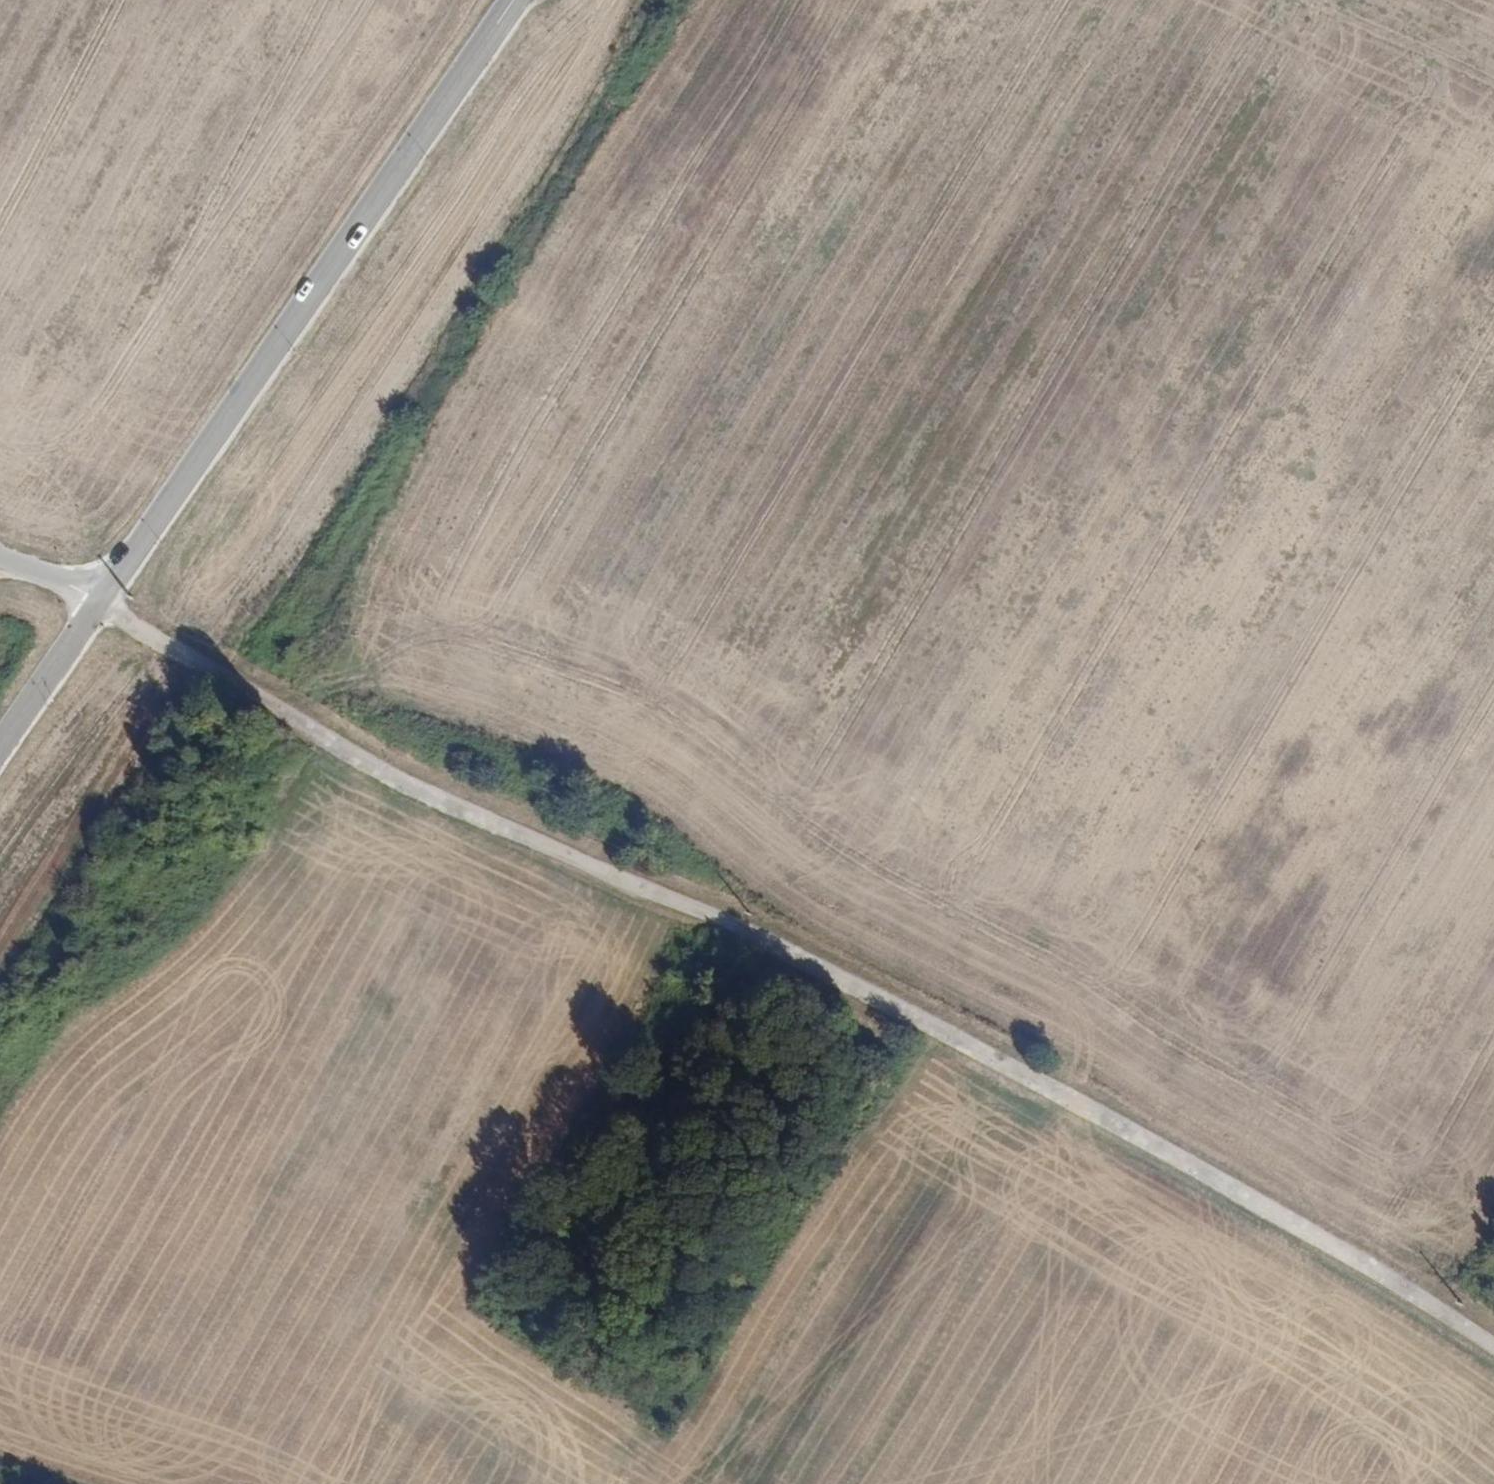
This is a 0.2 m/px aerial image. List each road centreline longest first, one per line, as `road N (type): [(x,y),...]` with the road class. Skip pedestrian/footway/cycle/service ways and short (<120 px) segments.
road 1 (track): [(1493,1353),(1239,1194),(754,936),(327,752),(99,602)]
road 2 (unclassified): [(99,602),(515,0)]
road 3 (unclassified): [(0,749),(99,602)]

